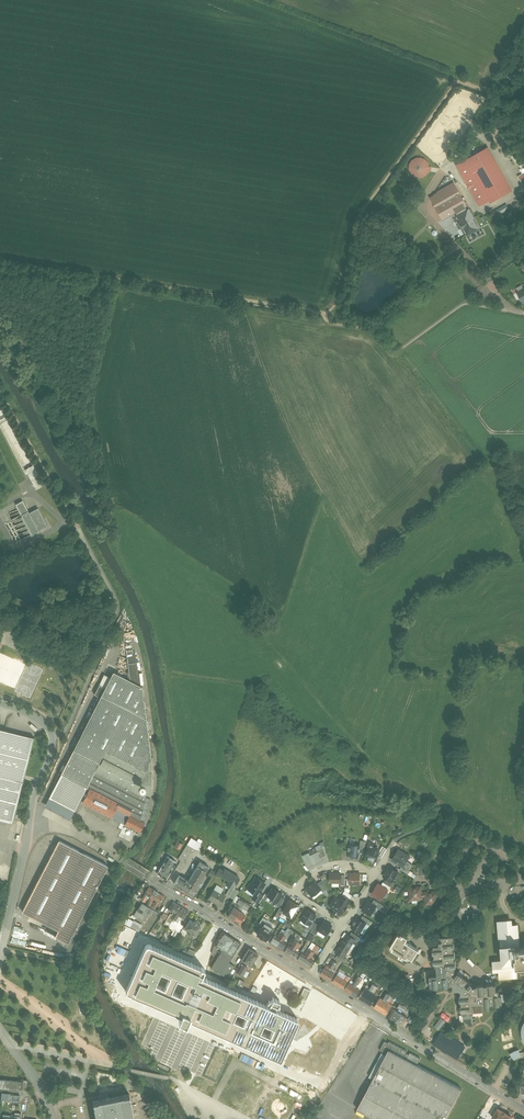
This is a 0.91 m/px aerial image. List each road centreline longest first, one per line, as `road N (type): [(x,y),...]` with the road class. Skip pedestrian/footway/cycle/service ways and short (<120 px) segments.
road 1 (unclassified): [(52,735),(0,954)]
road 2 (residential): [(311,977),(125,862)]
road 3 (residential): [(523,1110),(366,1012)]
road 4 (track): [(523,843),(404,786)]

